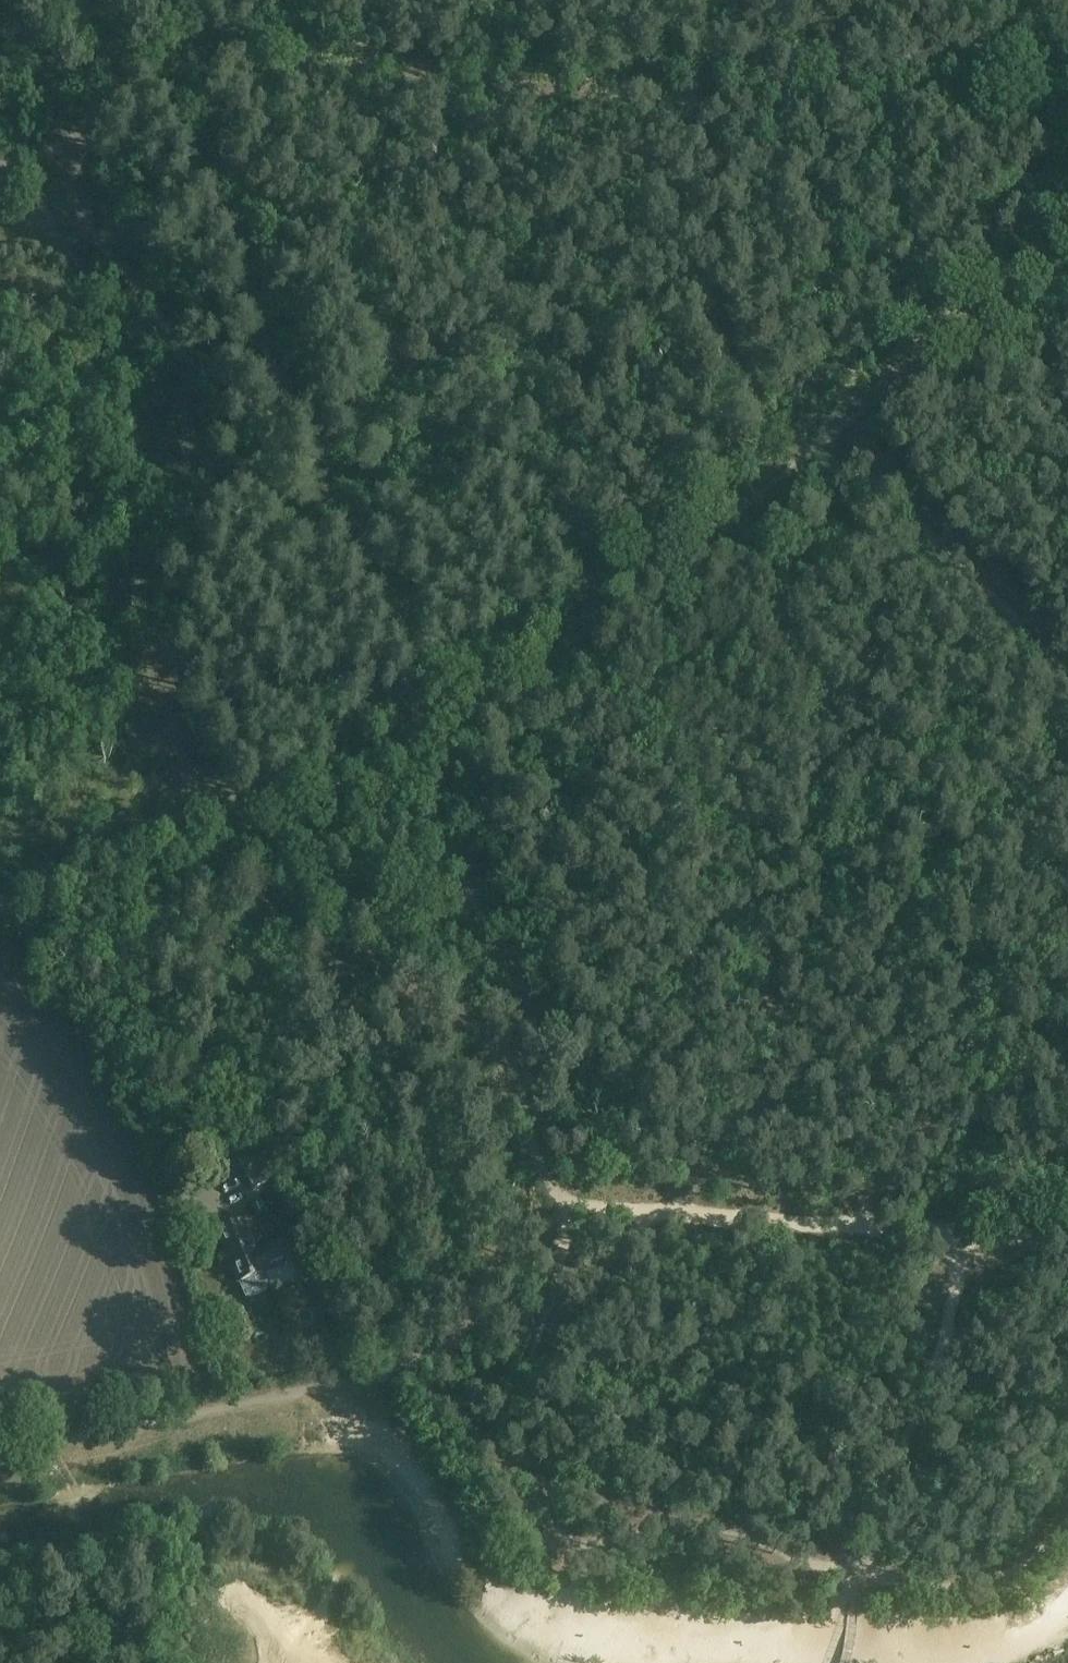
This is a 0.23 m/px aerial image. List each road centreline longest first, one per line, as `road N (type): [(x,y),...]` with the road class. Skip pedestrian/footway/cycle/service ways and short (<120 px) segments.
road 1 (unclassified): [(0,901),(386,755),(509,666)]
road 2 (track): [(509,666),(899,379)]

